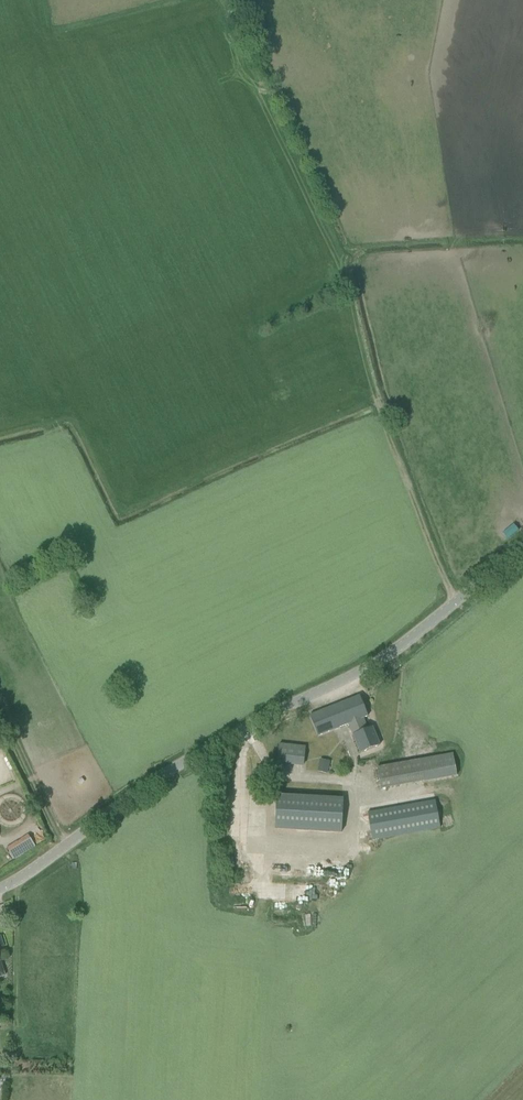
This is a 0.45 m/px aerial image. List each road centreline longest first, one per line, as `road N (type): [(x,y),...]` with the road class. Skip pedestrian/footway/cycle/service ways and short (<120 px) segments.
road 1 (unclassified): [(0,879),(256,710),(377,655),(522,544)]

